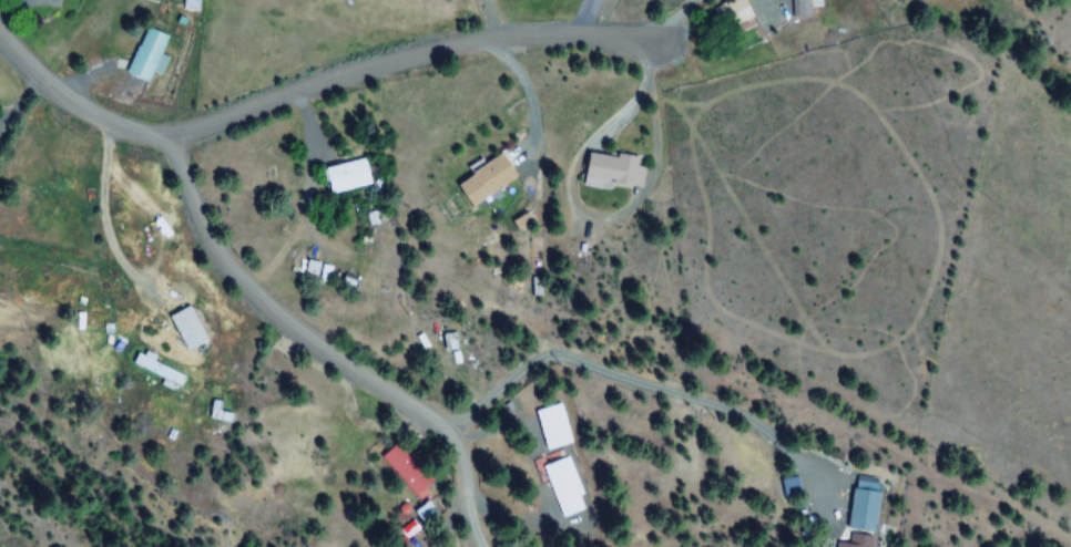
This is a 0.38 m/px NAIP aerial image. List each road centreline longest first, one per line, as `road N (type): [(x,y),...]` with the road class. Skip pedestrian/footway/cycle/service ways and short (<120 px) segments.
road 1 (residential): [(662,40),(481,44),(353,74),(223,125),(156,135),(90,118),(0,38)]
road 2 (residential): [(486,546),(465,453),(449,433),(242,281),(203,227),(156,135)]

